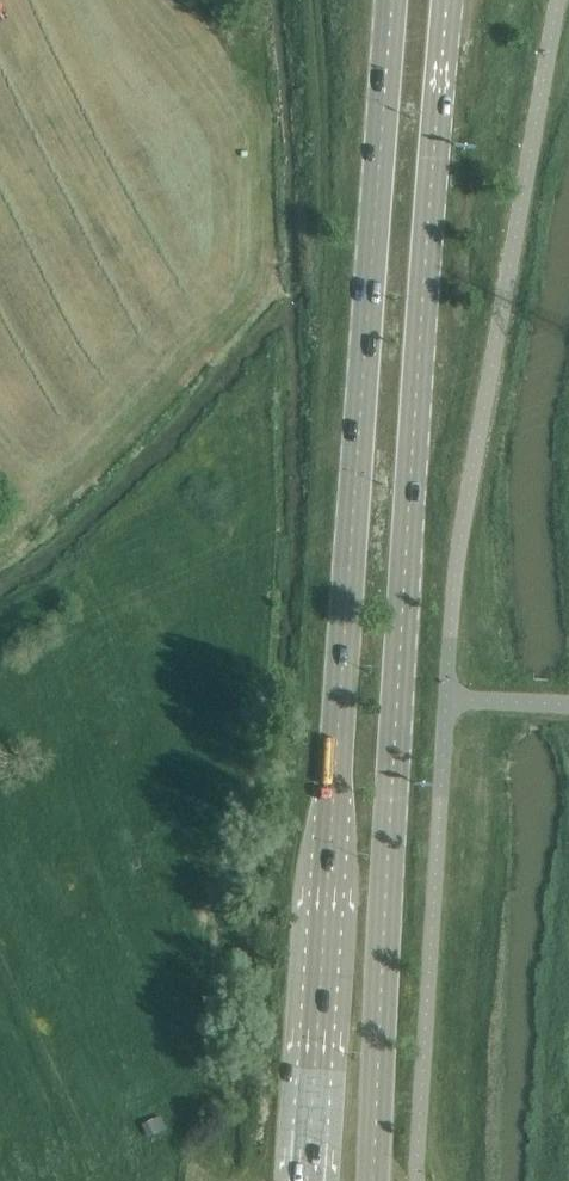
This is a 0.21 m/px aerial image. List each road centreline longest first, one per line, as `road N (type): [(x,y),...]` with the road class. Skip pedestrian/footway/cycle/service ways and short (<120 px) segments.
road 1 (secondary): [(393,0),(307,1180)]
road 2 (secondary): [(372,1180),(433,125),(447,0)]

